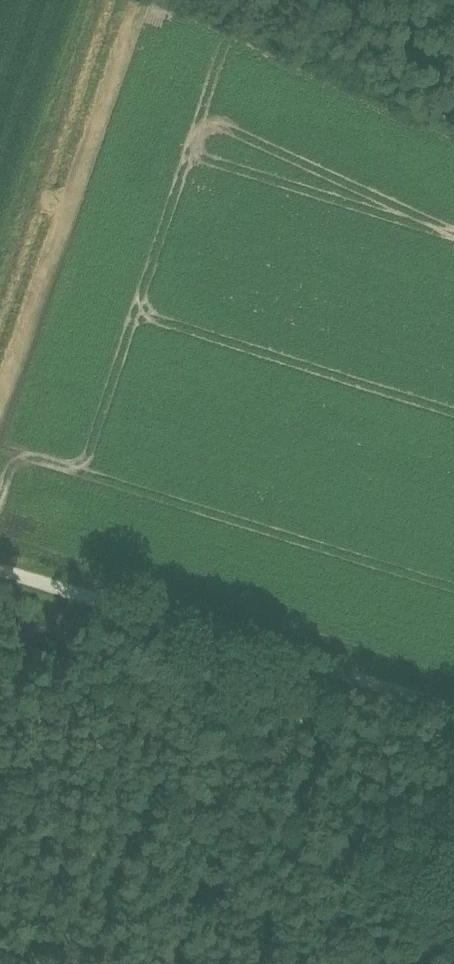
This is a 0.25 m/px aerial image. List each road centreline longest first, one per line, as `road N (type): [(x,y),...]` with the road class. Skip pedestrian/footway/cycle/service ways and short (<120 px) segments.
road 1 (unclassified): [(0,553),(453,691)]

